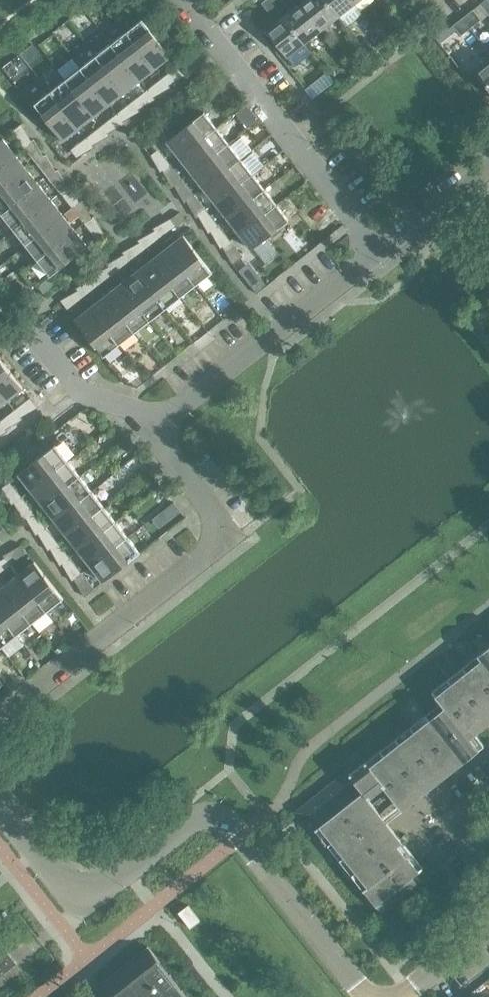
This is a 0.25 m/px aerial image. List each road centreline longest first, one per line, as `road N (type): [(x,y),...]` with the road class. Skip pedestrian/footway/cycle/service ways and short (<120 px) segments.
road 1 (tertiary): [(370,996),(229,822),(199,817),(128,872),(81,892),(64,889),(0,805)]
road 2 (residential): [(0,716),(204,558),(217,523),(163,446),(163,425)]
road 3 (residential): [(378,252),(184,0)]
road 4 (residential): [(163,425),(378,252)]
road 5 (residential): [(163,425),(79,391),(28,323)]
road 6 (residential): [(378,252),(488,164)]

